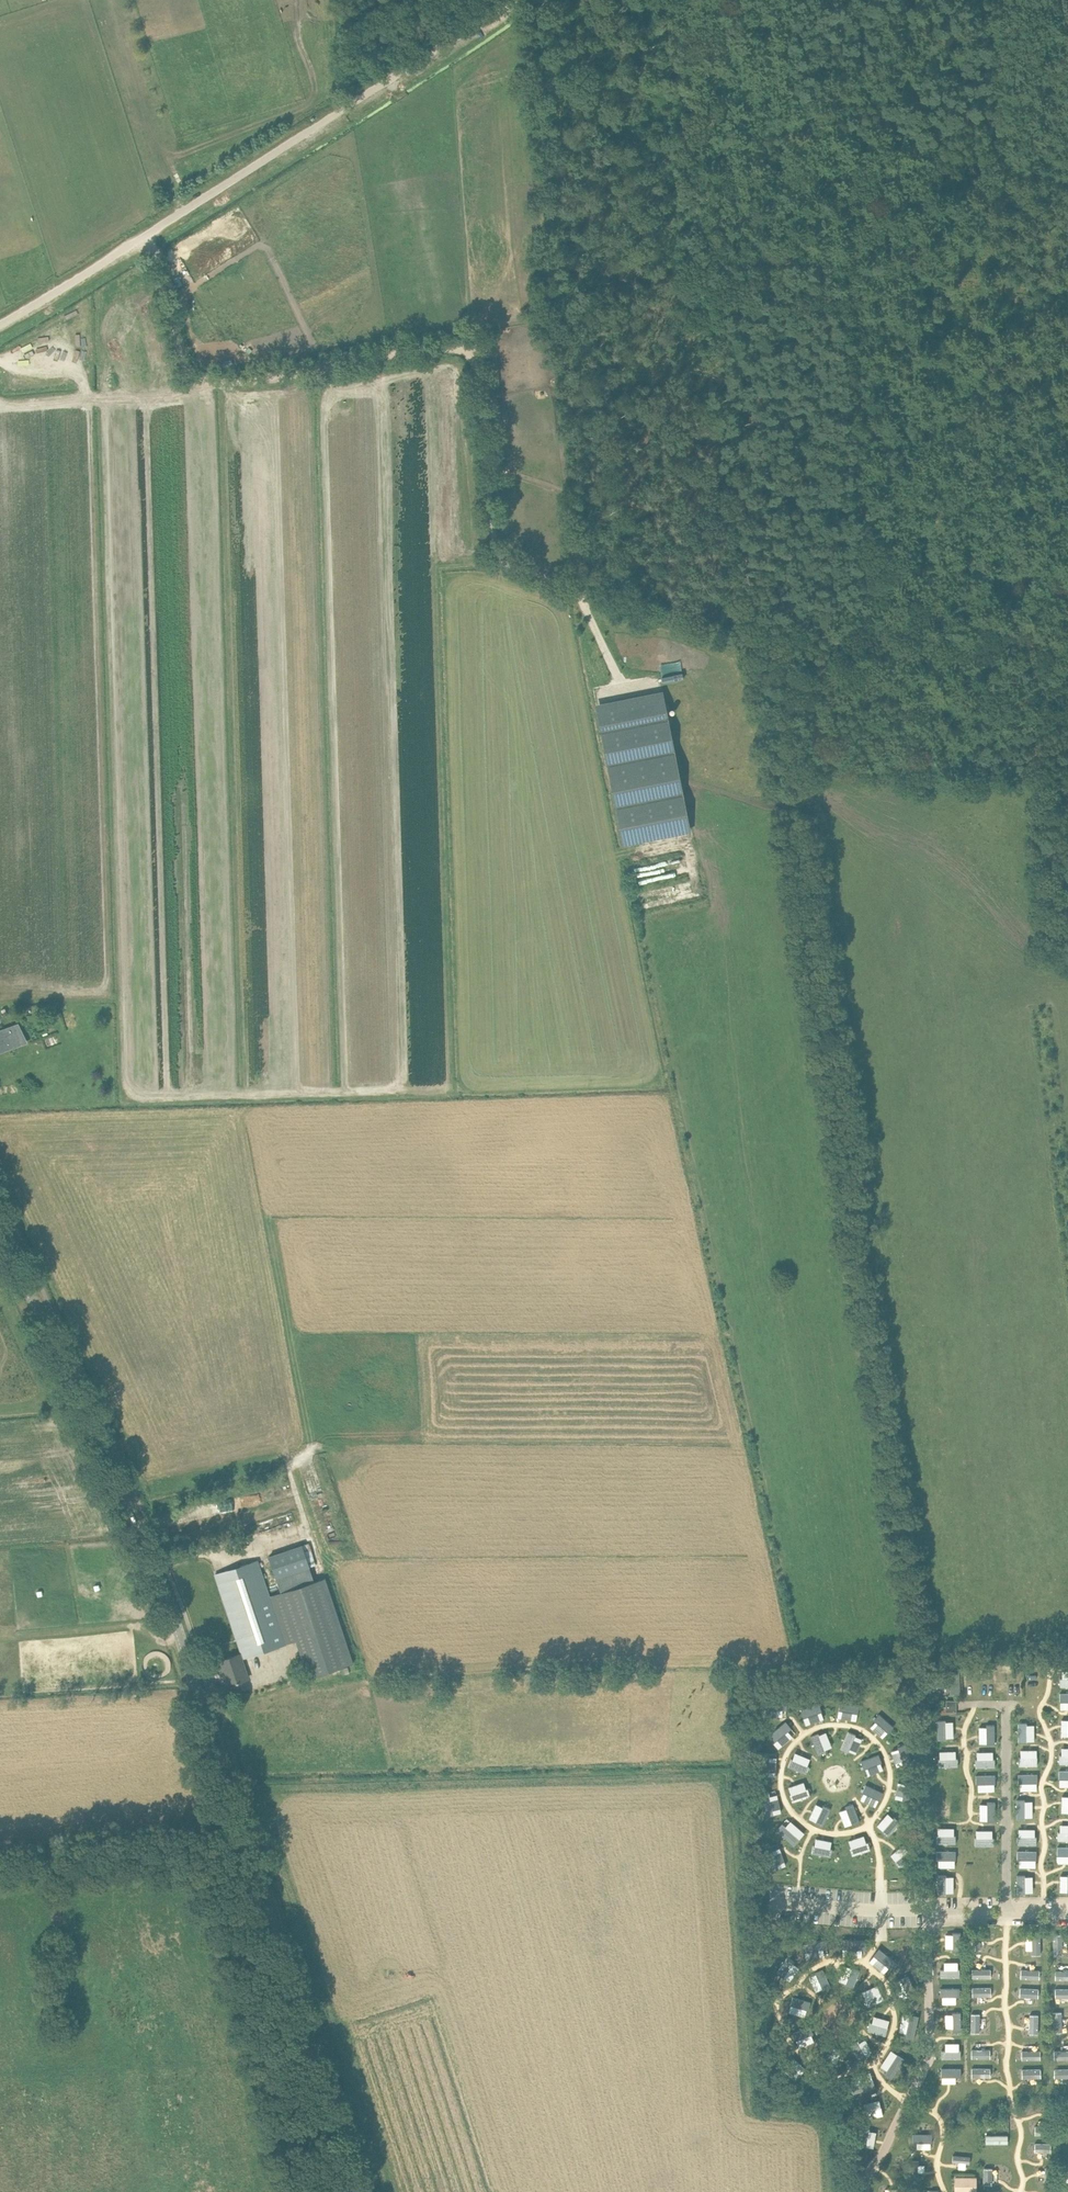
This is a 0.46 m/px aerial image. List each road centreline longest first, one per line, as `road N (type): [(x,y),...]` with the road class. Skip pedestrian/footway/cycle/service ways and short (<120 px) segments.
road 1 (unclassified): [(352,2191),(171,1607),(0,1228)]
road 2 (track): [(144,235),(160,266),(180,360),(205,379),(446,343),(473,347),(503,560),(593,595)]
road 3 (unclassified): [(0,323),(509,0)]

